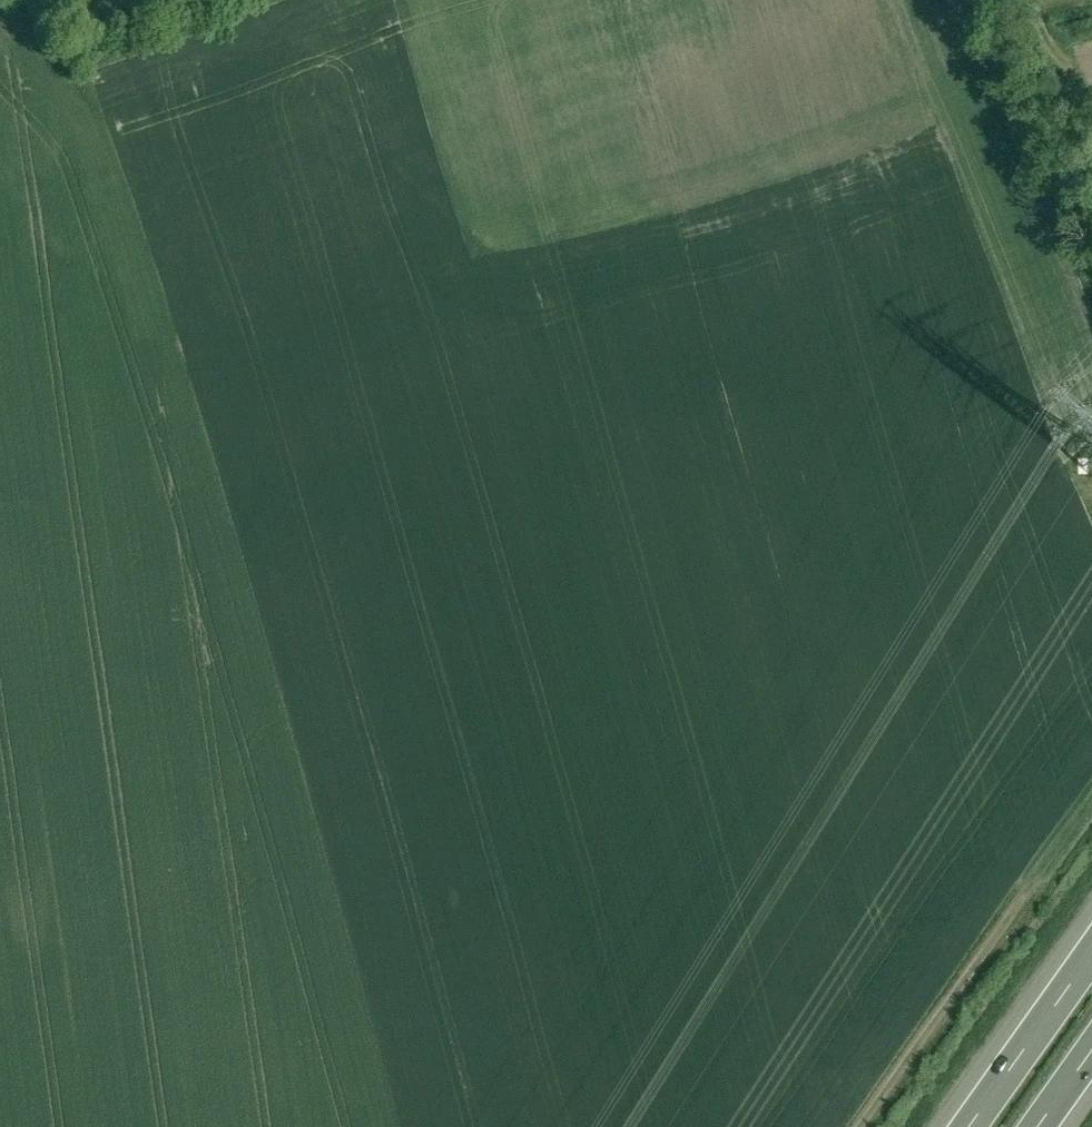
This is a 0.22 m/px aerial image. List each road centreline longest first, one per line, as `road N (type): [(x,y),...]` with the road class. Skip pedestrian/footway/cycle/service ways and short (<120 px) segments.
road 1 (motorway): [(1091,928),(952,1126)]

